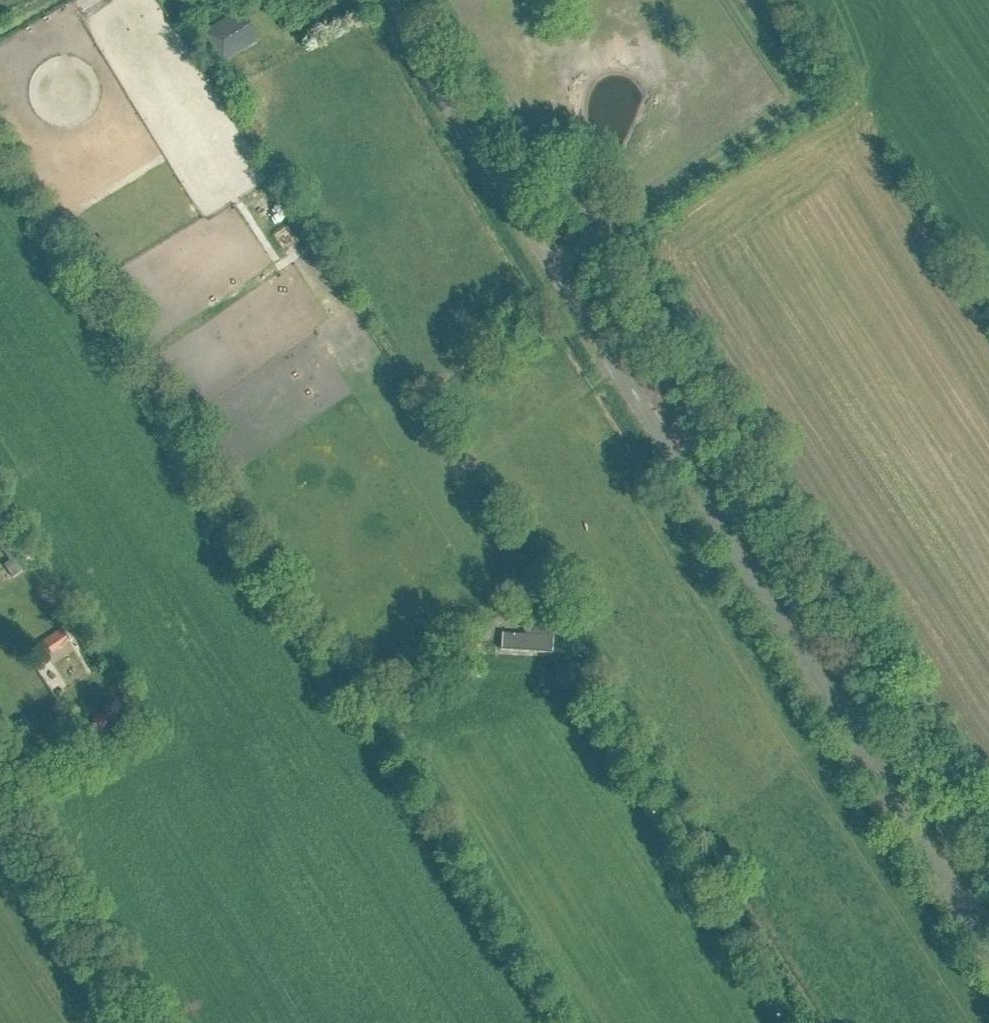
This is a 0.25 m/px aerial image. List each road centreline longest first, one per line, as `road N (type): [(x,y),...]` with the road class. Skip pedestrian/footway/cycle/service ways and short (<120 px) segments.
road 1 (unclassified): [(988,949),(443,100),(393,0)]

